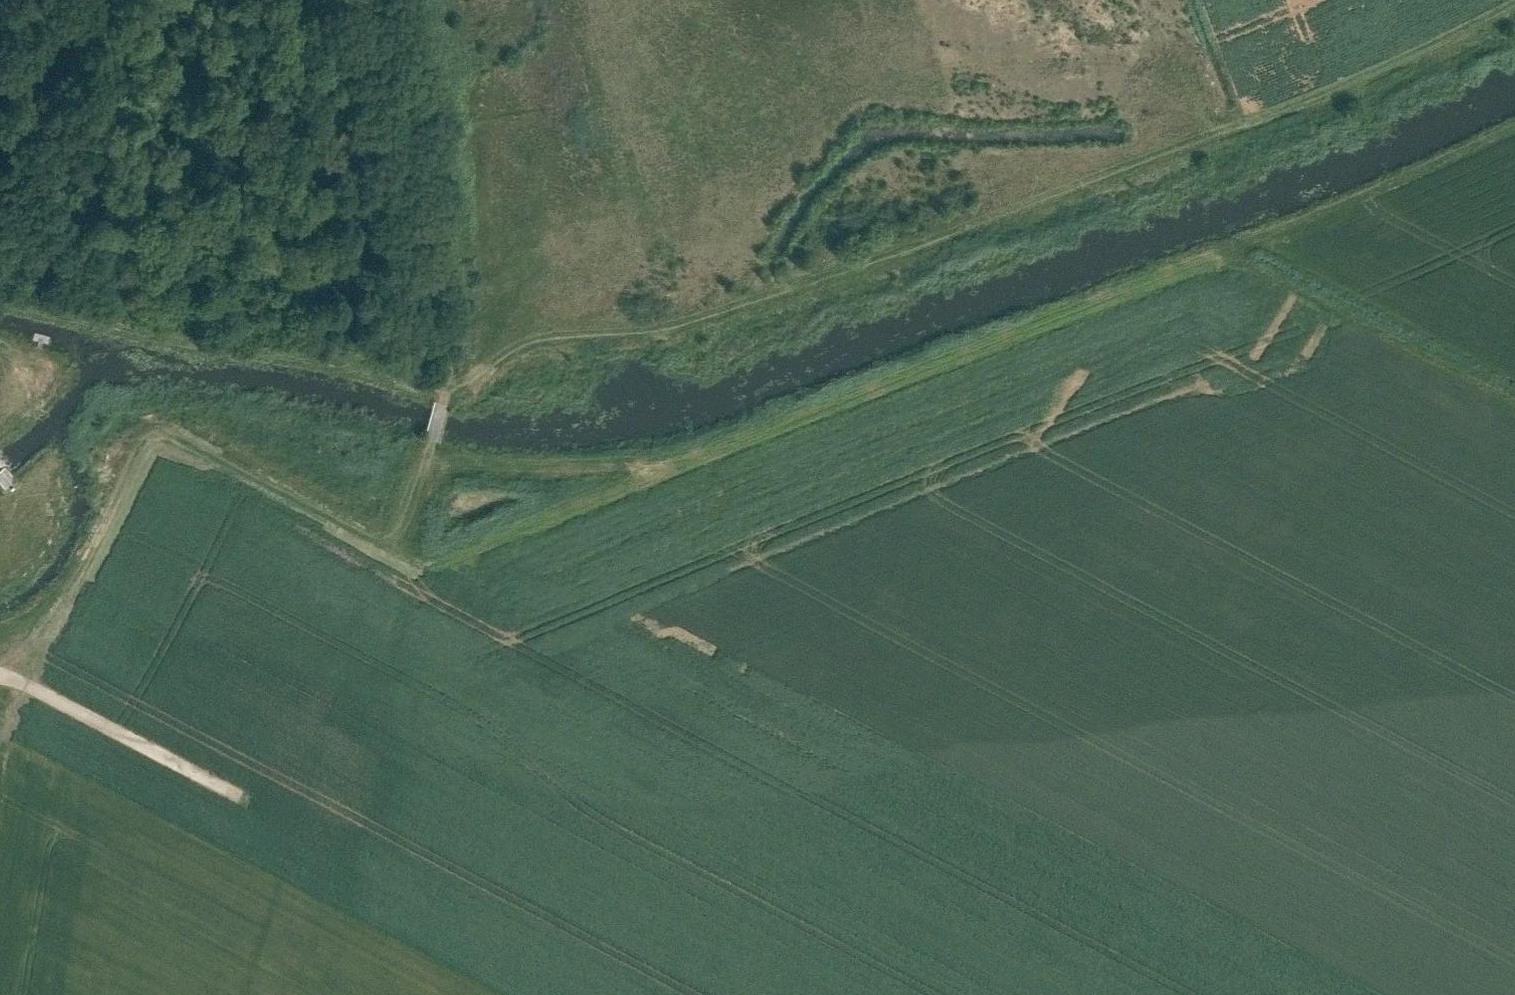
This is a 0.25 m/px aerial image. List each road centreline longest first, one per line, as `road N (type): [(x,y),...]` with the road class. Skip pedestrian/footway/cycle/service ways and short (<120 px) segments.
road 1 (track): [(443,401),(322,364),(202,349),(0,302)]
road 2 (track): [(236,797),(0,679)]
road 3 (track): [(394,544),(443,401)]

